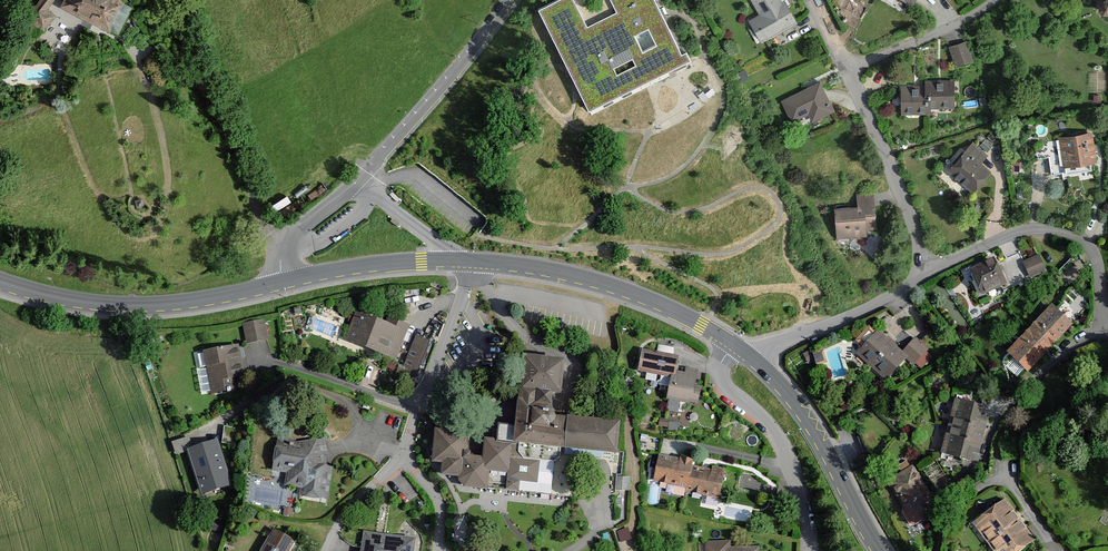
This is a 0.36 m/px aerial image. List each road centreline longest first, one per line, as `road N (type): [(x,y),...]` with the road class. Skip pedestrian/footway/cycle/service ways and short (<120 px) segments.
road 1 (residential): [(467,261),(464,290),(401,459),(357,497),(326,550)]
road 2 (residential): [(1061,550),(1046,542),(1006,472),(1012,405),(1050,362),(1107,325)]
road 3 (tertiary): [(0,284),(117,307),(213,300),(280,284)]
road 4 (tertiary): [(467,261),(607,285),(734,344)]
road 5 (residential): [(1107,309),(1086,239),(1035,225),(932,272)]
road 6 (residential): [(510,0),(361,181)]
road 7 (residential): [(807,550),(779,443),(721,374),(734,344)]
road 8 (tertiary): [(753,359),(802,412),(880,550)]
road 9 (residential): [(851,68),(932,272)]
road 10 (residential): [(932,272),(753,359)]
road 11 (tertiary): [(280,284),(381,265),(467,261)]
road 12 (residential): [(997,0),(978,17),(851,68)]
road 13 (residential): [(361,181),(285,241),(280,284)]
road 14 (residential): [(361,181),(467,261)]

